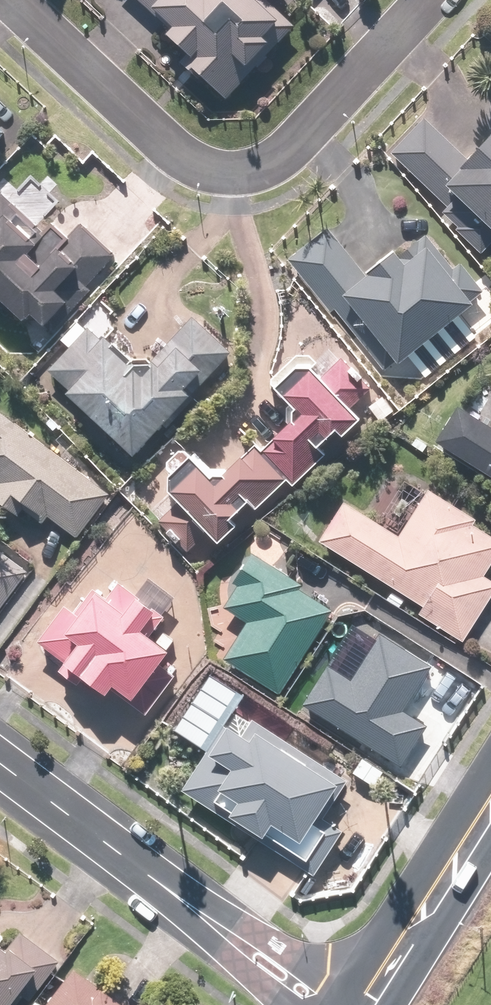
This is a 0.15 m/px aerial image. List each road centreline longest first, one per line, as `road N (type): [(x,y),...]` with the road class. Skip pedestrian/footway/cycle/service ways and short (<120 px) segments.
road 1 (residential): [(431,0),(277,158),(231,174),(196,168),(15,0)]
road 2 (residential): [(0,764),(193,910)]
road 3 (secondary): [(490,793),(364,993)]
road 4 (residential): [(193,910),(249,925),(364,993)]
road 5 (residential): [(286,1004),(220,955),(193,910)]

